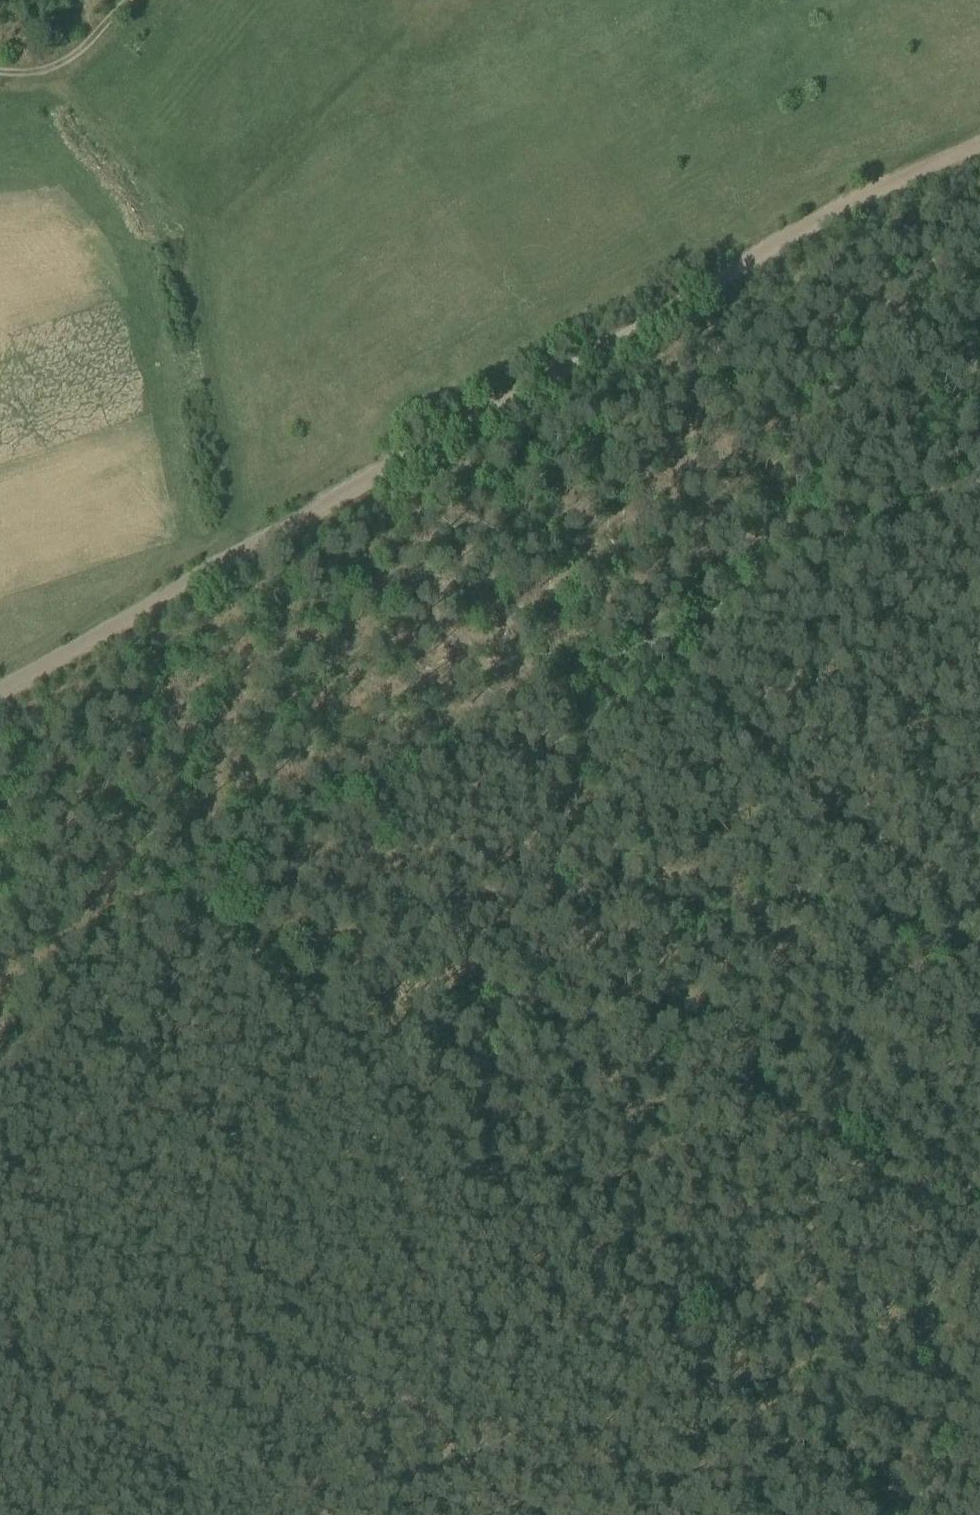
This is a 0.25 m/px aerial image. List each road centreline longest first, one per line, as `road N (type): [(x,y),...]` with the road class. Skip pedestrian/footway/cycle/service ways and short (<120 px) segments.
road 1 (track): [(0,694),(537,377),(768,253),(891,174),(979,148)]
road 2 (track): [(979,474),(664,644),(979,925)]
road 3 (track): [(0,73),(59,65),(129,0)]

